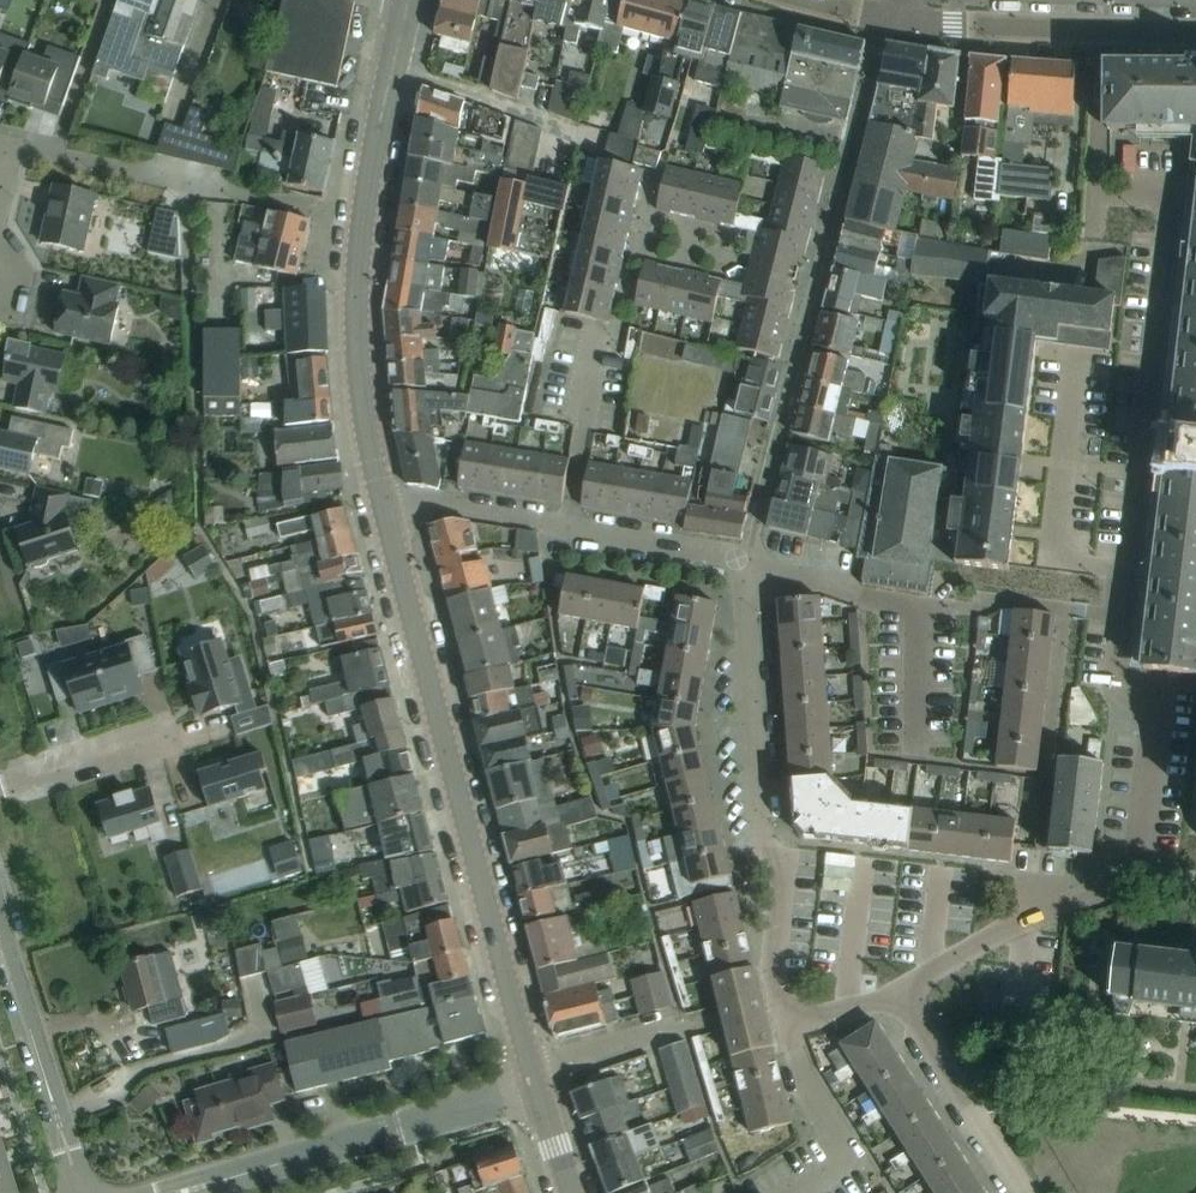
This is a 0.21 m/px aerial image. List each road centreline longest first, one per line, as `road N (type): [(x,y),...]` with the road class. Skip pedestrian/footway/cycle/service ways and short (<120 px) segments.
road 1 (residential): [(936,932),(970,936),(1063,909),(1114,890),(1139,856),(1157,712),(1113,679),(1174,191),(1091,187)]
road 2 (tertiary): [(530,1069),(382,504)]
road 3 (residential): [(748,557),(761,837),(767,850),(784,855),(922,868),(937,877),(936,932)]
road 4 (tertiary): [(382,504),(363,412),(356,315),(370,171),(406,0)]
road 5 (residential): [(850,144),(748,557)]
road 6 (unclassified): [(206,1185),(535,1089)]
road 7 (residential): [(914,756),(916,606),(774,574),(748,557)]
road 8 (tertiary): [(1195,33),(895,18)]
road 9 (unclassified): [(84,1192),(0,930)]
road 10 (residential): [(530,1069),(774,1004),(788,1019)]
road 11 (residential): [(1029,1192),(948,1071),(928,994)]
road 12 (residential): [(797,1192),(849,1159),(804,1086),(788,1019)]
road 13 (unclassified): [(569,528),(615,318)]
road 14 (residential): [(569,528),(455,504),(382,504)]
road 15 (residential): [(748,557),(569,528)]
road 16 (residential): [(0,789),(164,738)]
road 17 (residential): [(788,1019),(928,994)]
road 18 (residential): [(882,15),(850,144)]
road 19 (unclassified): [(722,114),(850,144)]

